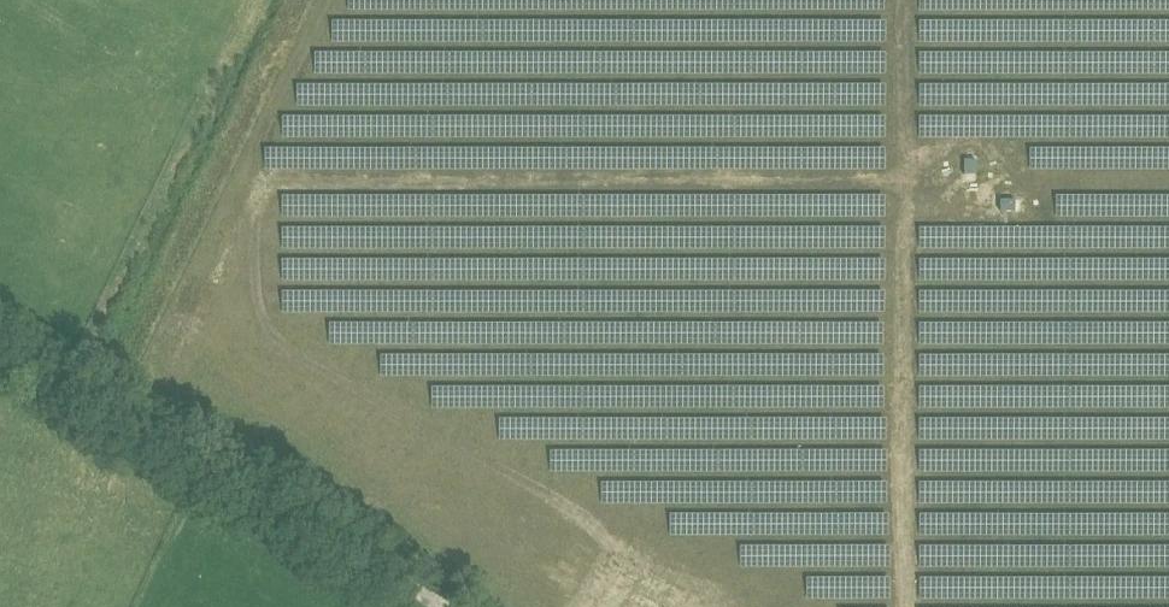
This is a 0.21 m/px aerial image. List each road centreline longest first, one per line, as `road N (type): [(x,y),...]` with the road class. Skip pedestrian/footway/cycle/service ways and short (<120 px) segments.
road 1 (track): [(447,606),(0,347)]

